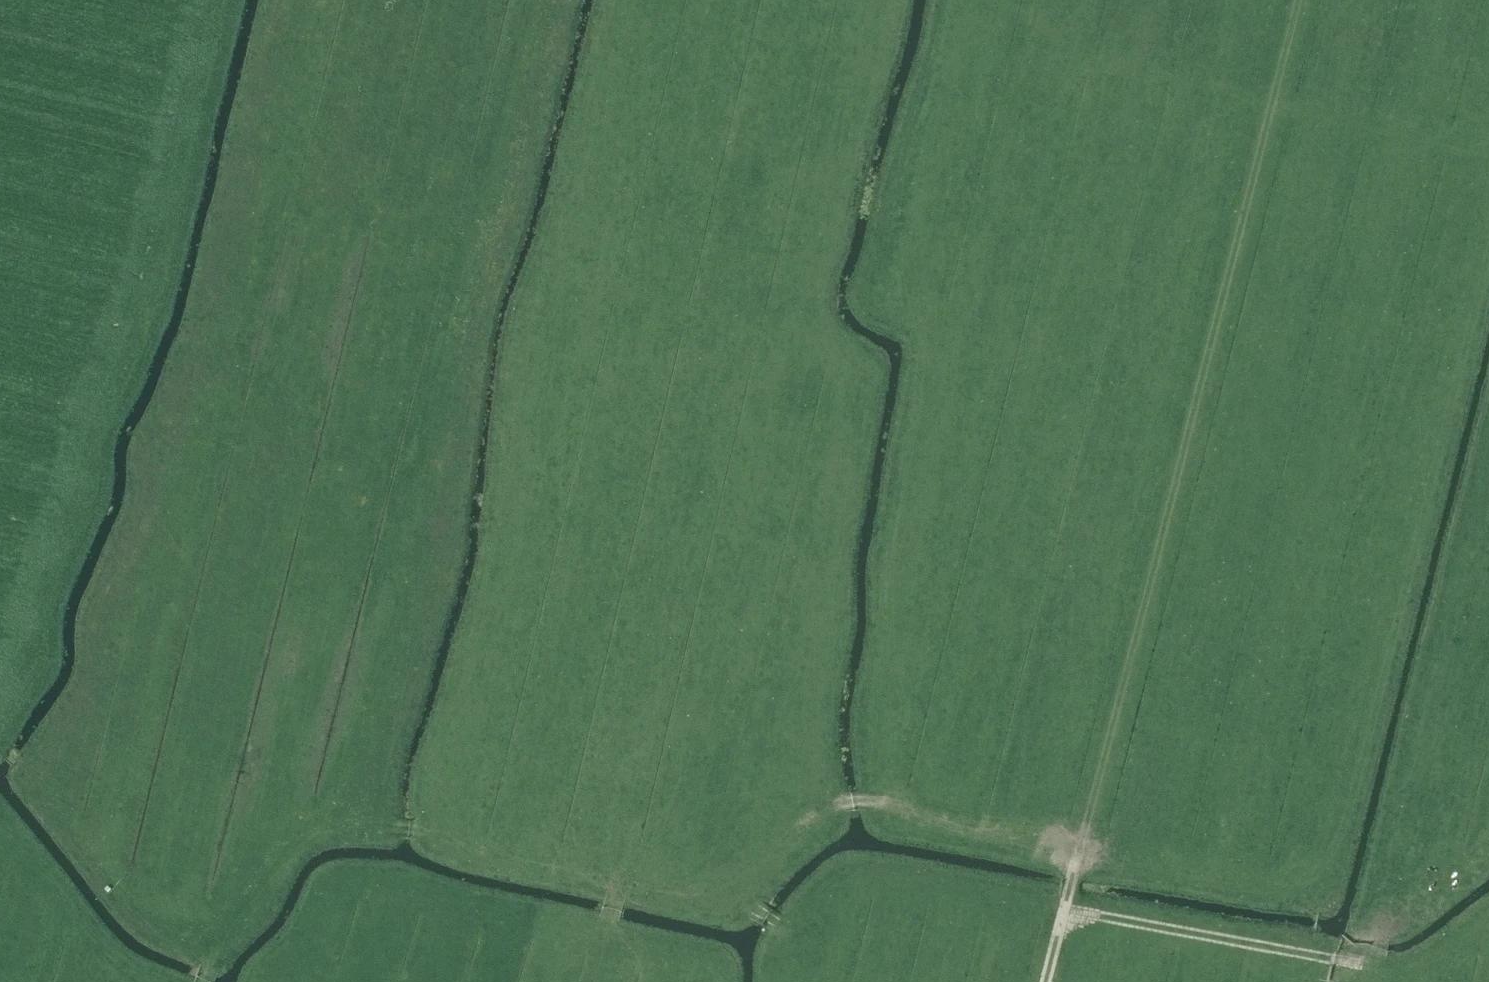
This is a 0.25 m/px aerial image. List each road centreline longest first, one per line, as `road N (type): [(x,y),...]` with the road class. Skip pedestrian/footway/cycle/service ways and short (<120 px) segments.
road 1 (track): [(1063,911),(1362,963)]
road 2 (track): [(1045,981),(1079,858)]

